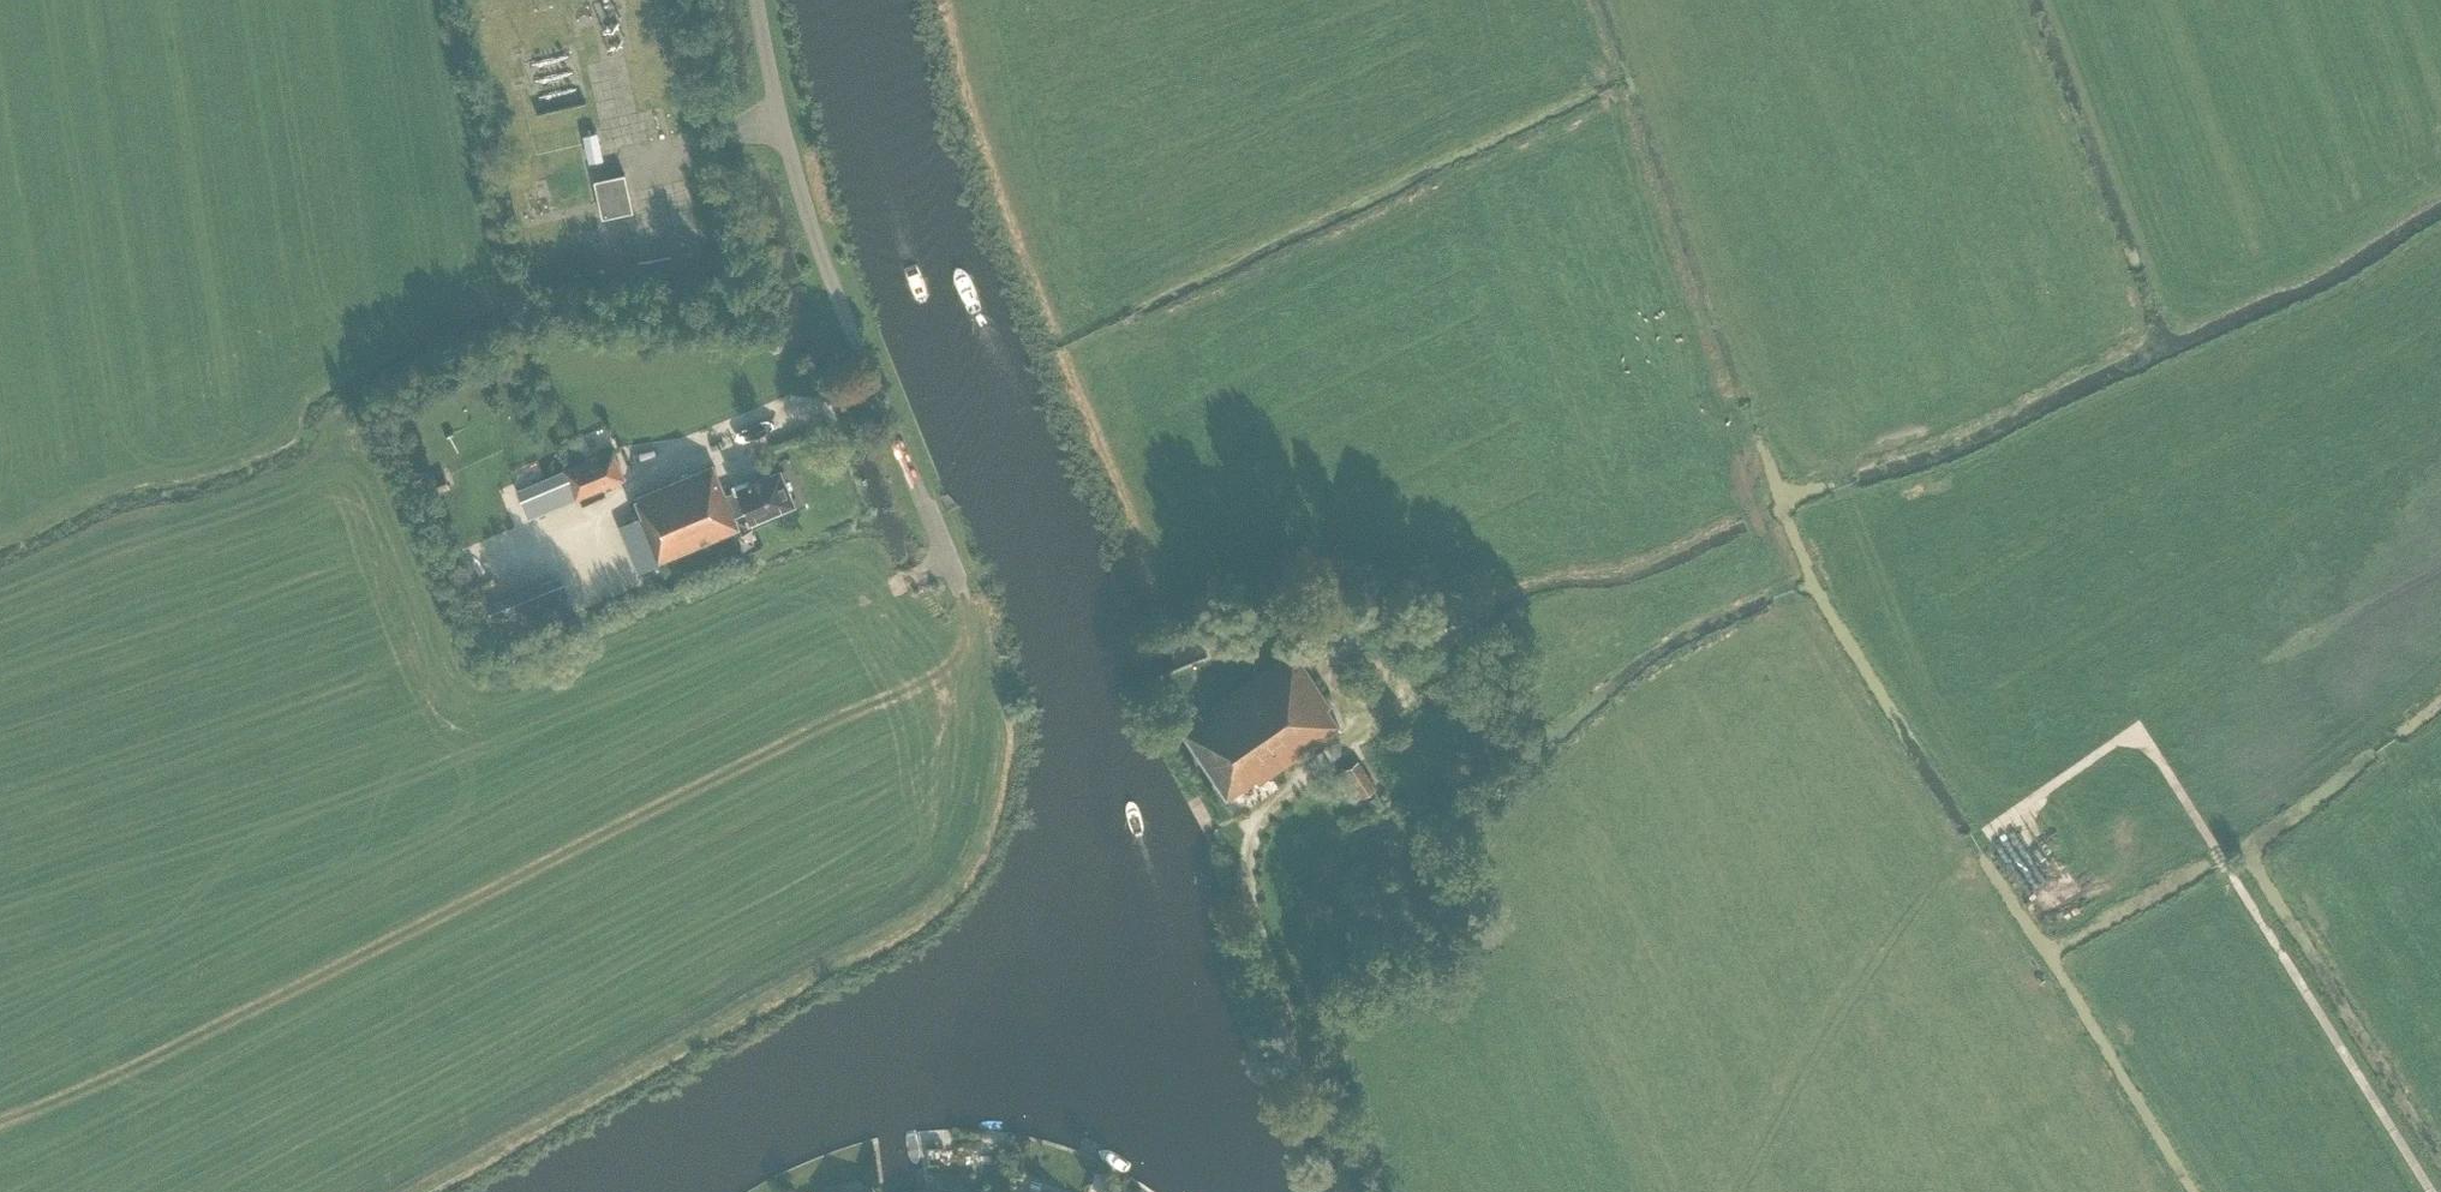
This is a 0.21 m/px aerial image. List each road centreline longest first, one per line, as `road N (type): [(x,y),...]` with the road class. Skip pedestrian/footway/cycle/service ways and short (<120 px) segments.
road 1 (track): [(1991,828),(2134,732),(2160,759),(2433,1191)]
road 2 (unclassified): [(965,593),(811,224),(784,139),(758,0)]

